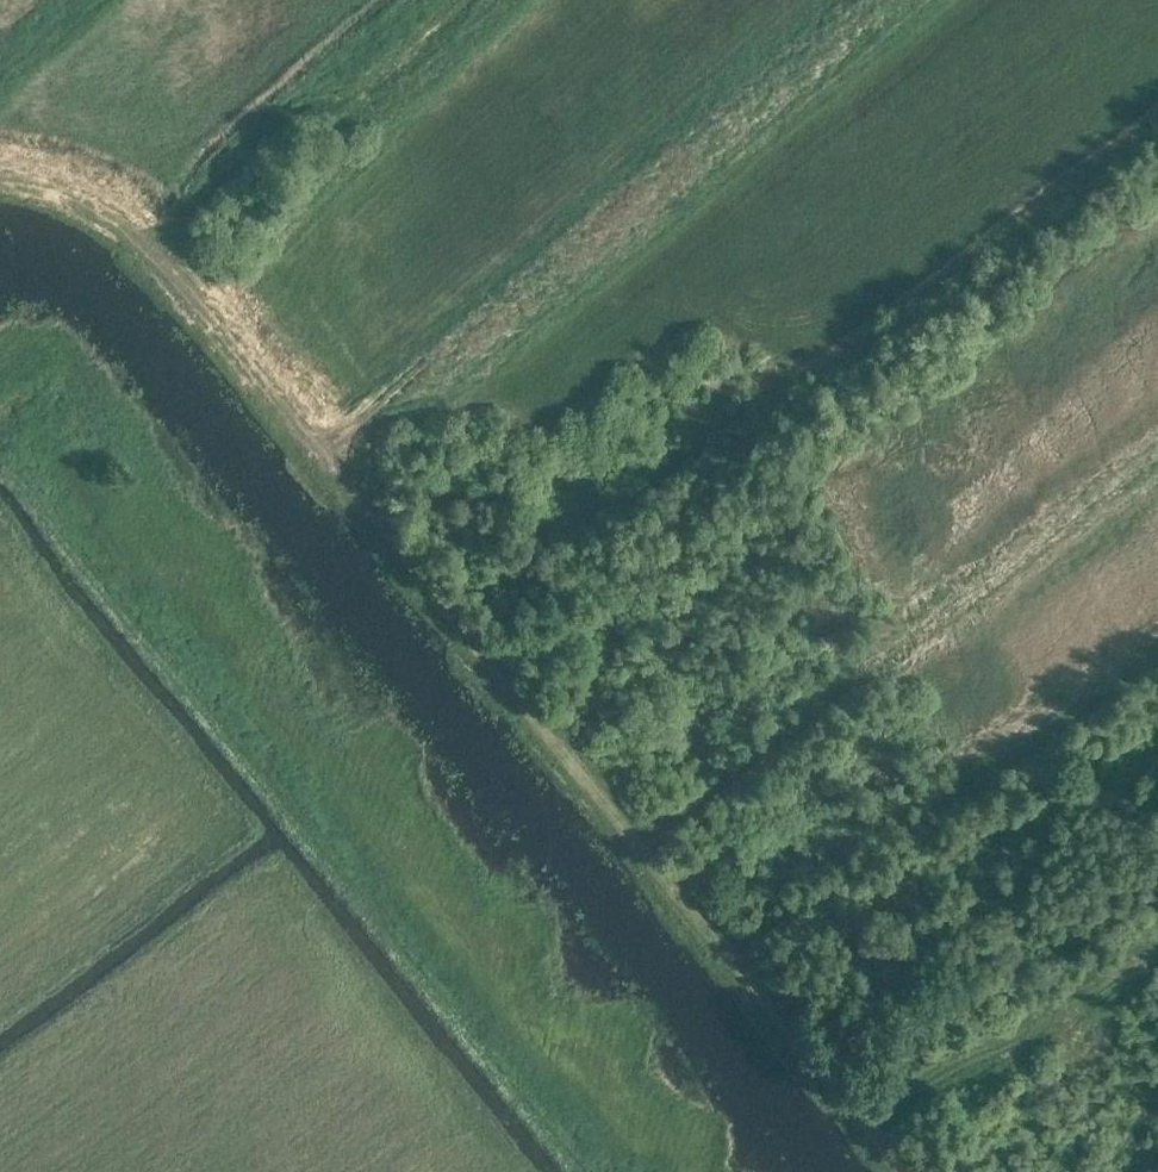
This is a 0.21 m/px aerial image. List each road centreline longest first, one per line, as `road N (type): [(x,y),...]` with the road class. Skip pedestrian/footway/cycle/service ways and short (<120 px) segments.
road 1 (track): [(897,1171),(147,245),(88,198),(0,173)]

